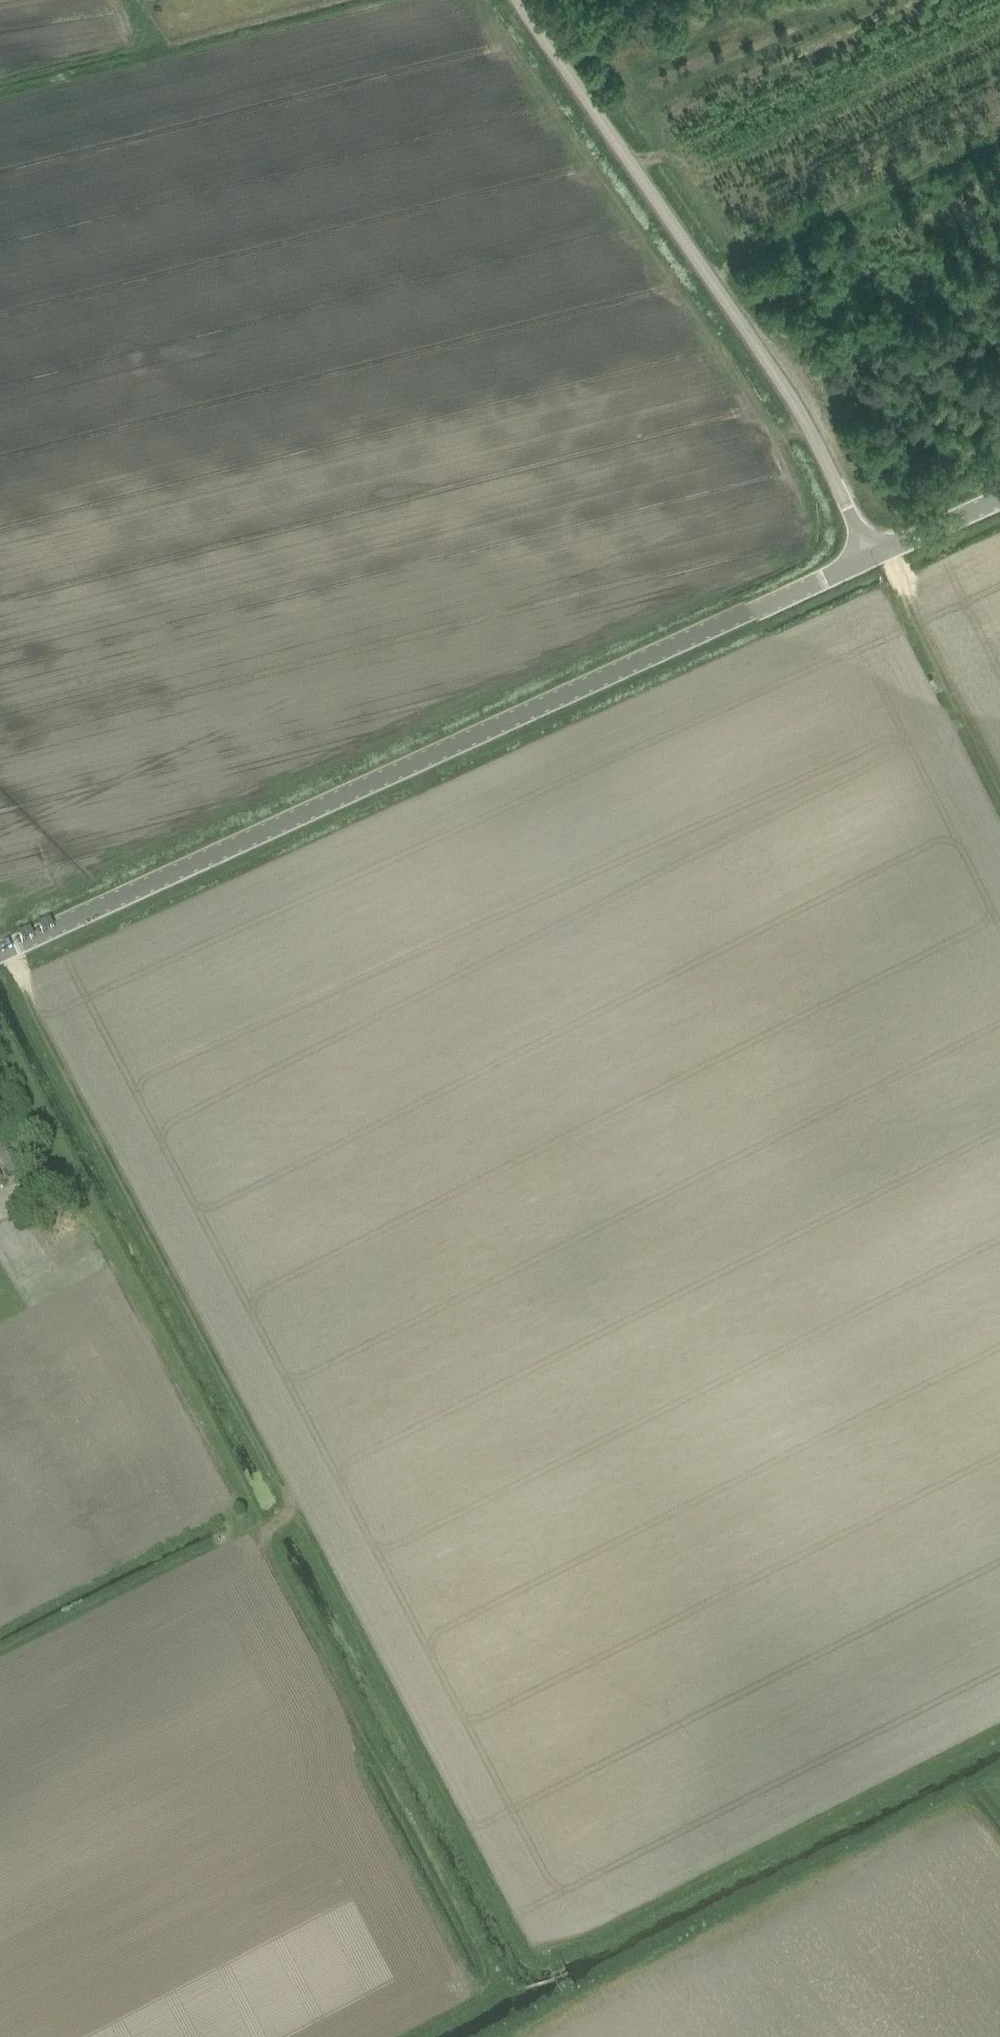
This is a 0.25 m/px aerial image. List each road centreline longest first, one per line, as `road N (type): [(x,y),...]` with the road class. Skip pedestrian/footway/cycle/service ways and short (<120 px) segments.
road 1 (unclassified): [(0,951),(887,546)]
road 2 (unclassified): [(887,546),(524,0)]
road 3 (track): [(887,546),(999,778)]
road 4 (unclassified): [(887,546),(999,500)]

